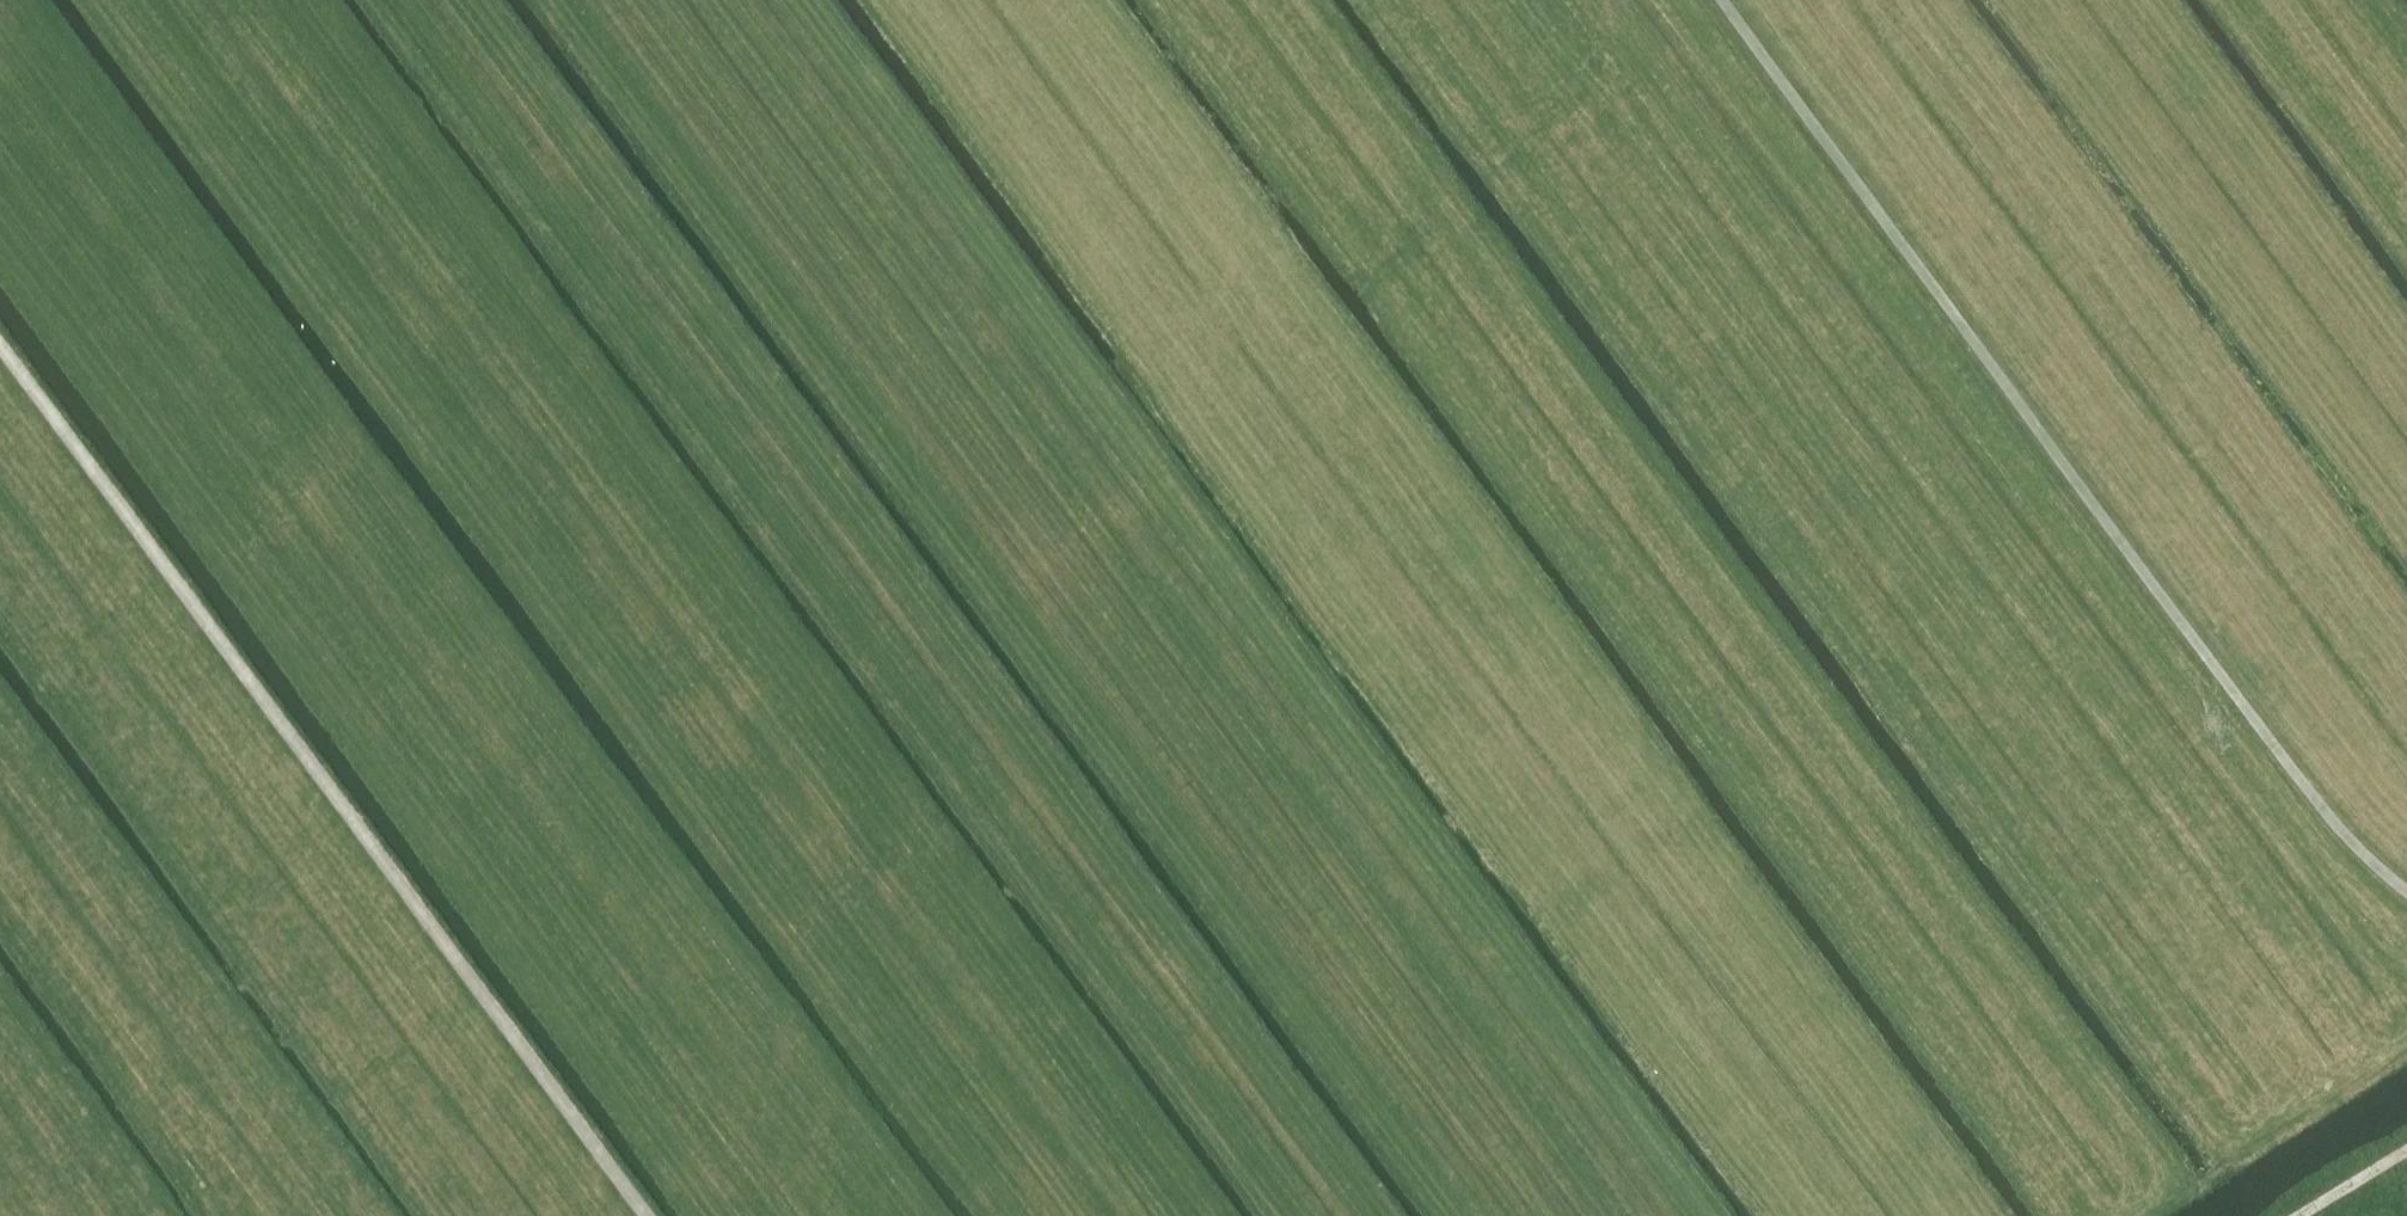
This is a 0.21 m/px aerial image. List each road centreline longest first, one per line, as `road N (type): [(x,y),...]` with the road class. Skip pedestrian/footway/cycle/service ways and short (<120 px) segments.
road 1 (track): [(2406,888),(2335,825),(1728,0)]
road 2 (track): [(642,1215),(0,348)]
road 3 (track): [(2299,1215),(2406,1151)]

